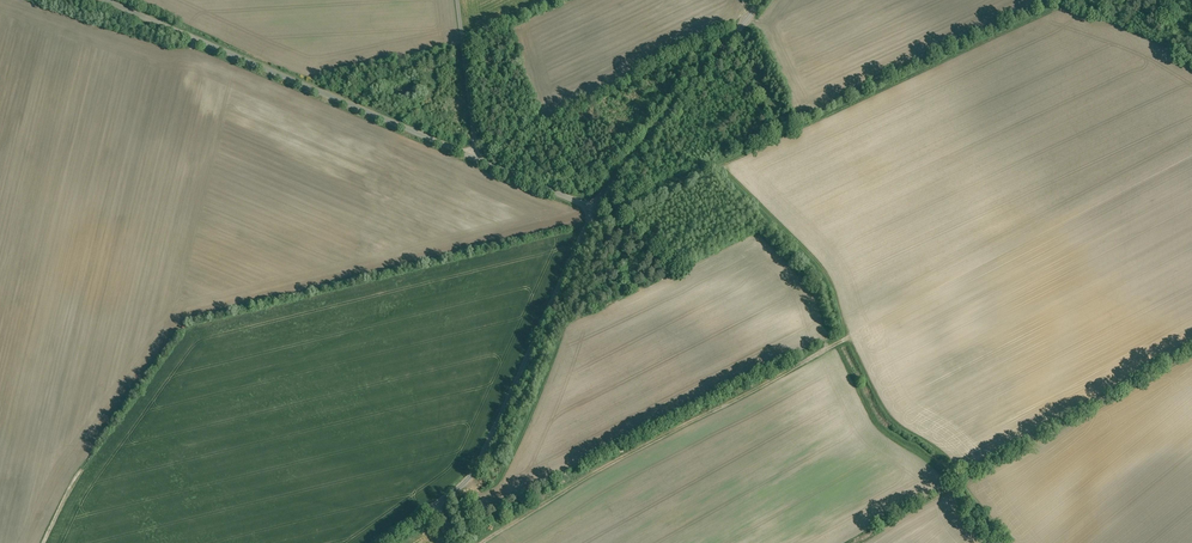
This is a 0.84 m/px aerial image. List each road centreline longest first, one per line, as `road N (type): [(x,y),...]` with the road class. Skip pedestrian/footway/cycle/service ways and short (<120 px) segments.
road 1 (residential): [(104,0),(597,203)]
road 2 (residential): [(597,203),(483,464),(469,485),(433,507)]
road 3 (residential): [(597,203),(481,464),(433,507)]
road 4 (residential): [(759,0),(597,203)]

